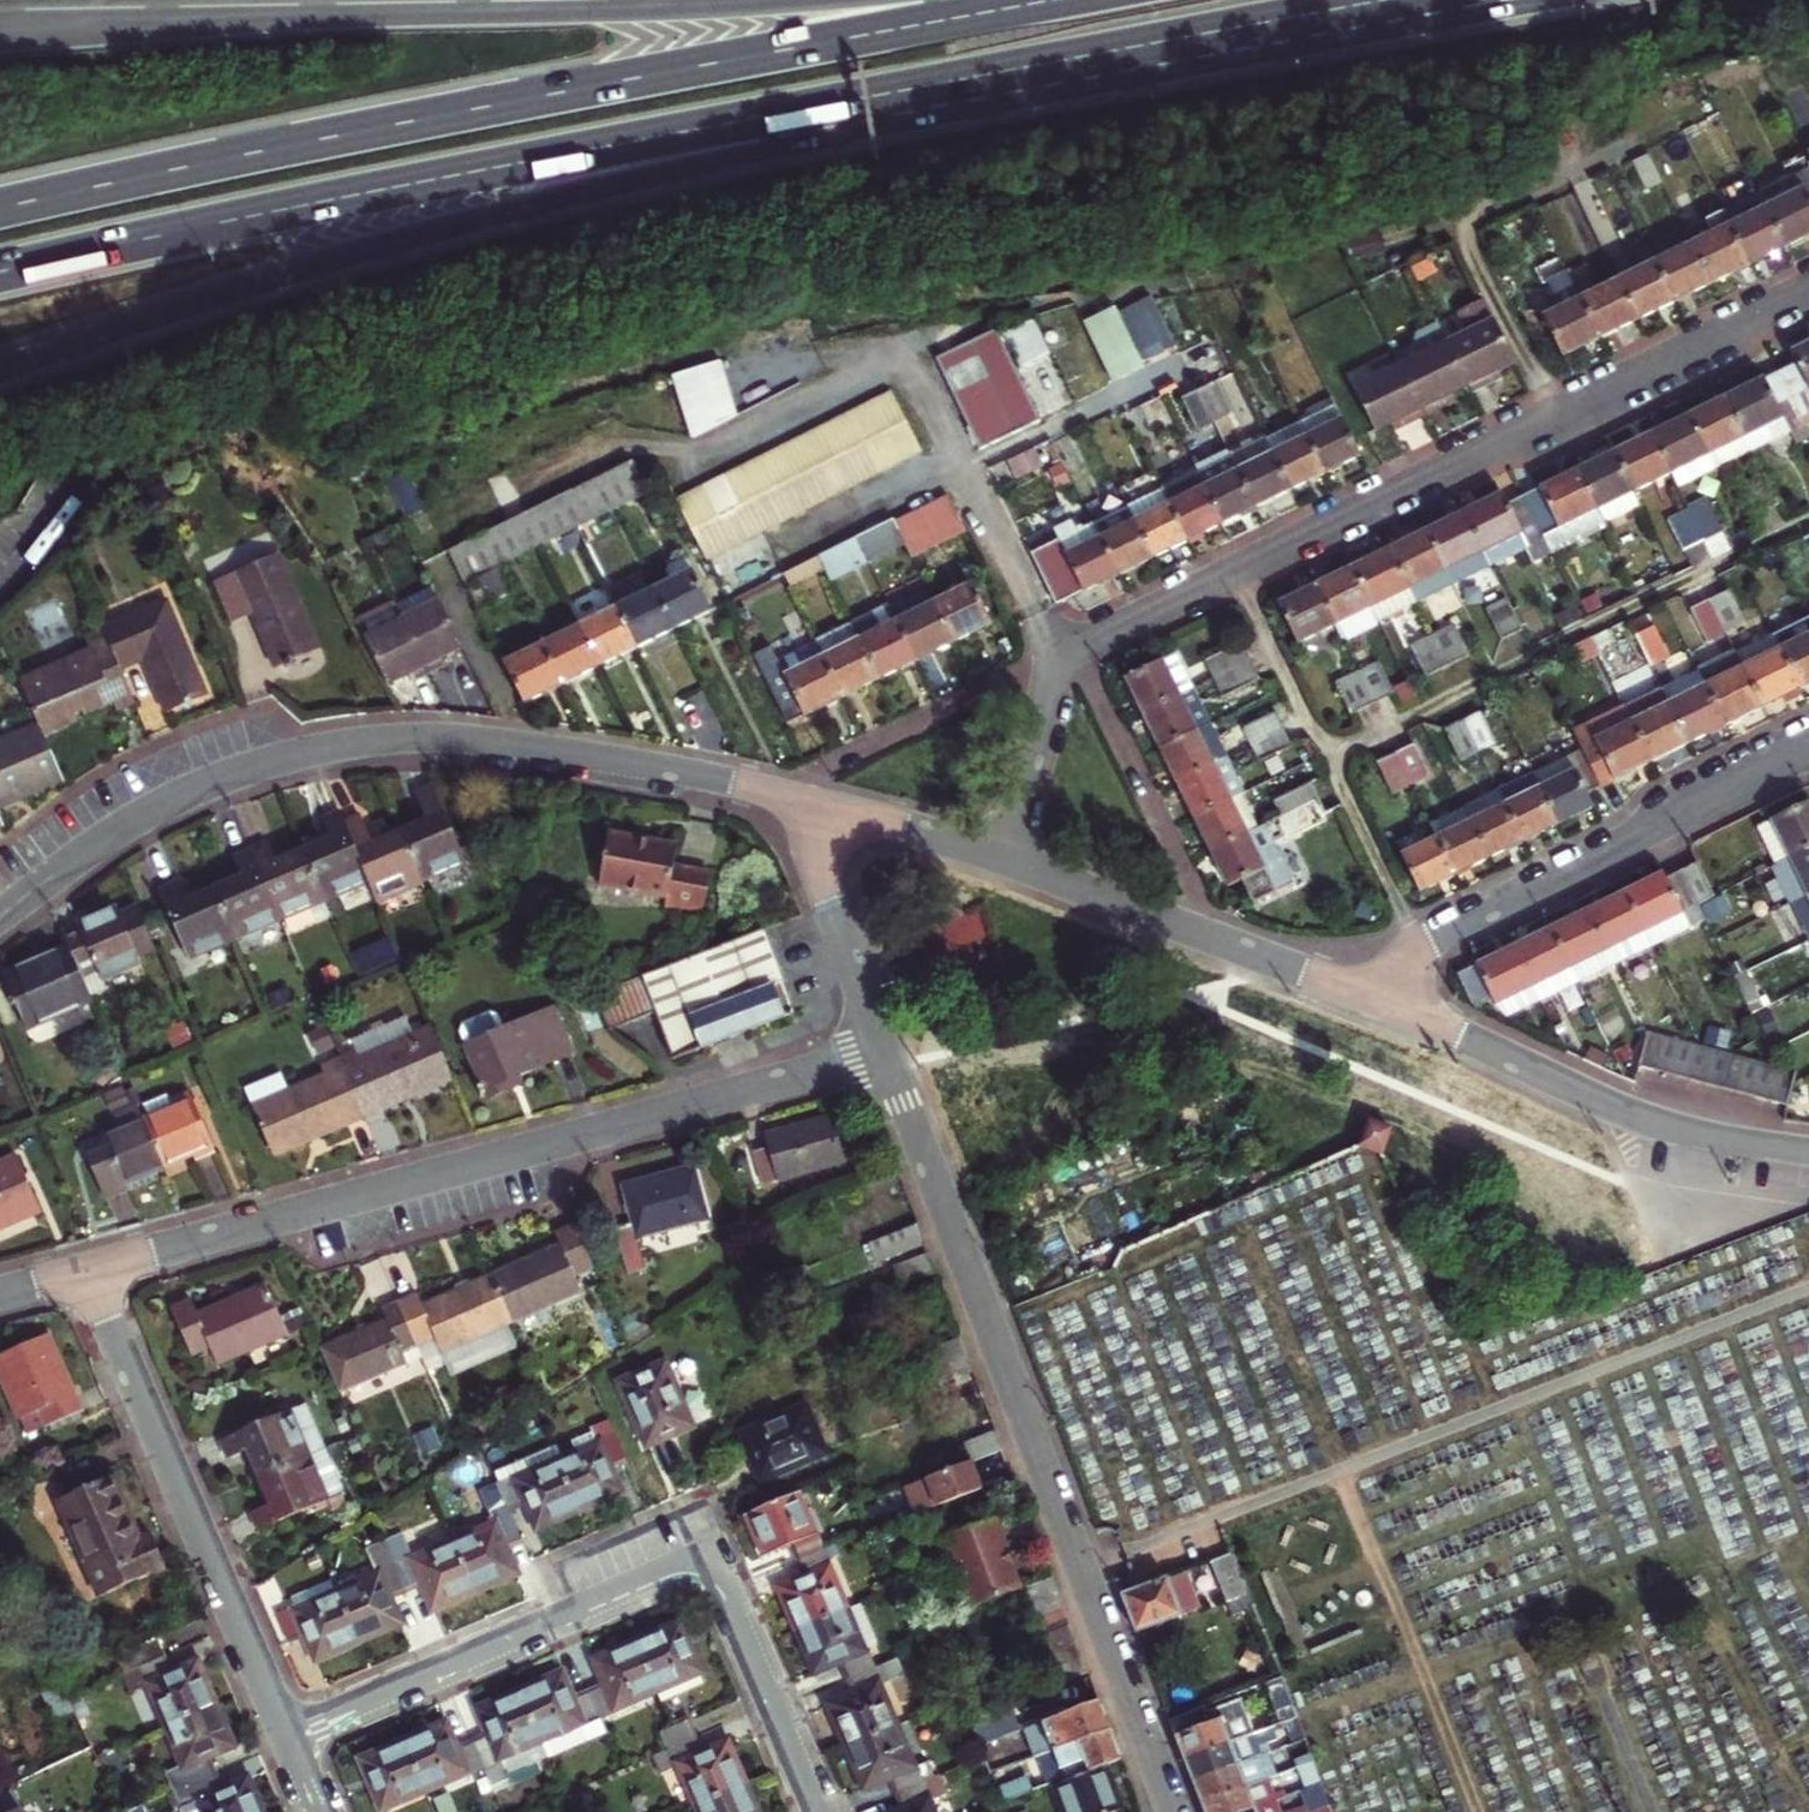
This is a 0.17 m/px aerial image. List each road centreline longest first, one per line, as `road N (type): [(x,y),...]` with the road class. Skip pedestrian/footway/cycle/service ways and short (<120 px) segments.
road 1 (trunk): [(1053,0),(0,208)]
road 2 (trunk): [(0,368),(266,278),(822,132),(950,81)]
road 3 (trunk): [(0,271),(950,81)]
road 4 (residential): [(85,1270),(888,1054)]
road 5 (residential): [(0,914),(183,795),(354,743),(517,743),(776,792)]
road 6 (residential): [(1808,289),(1074,649)]
road 7 (residential): [(888,1054),(1174,1811)]
road 8 (trunk): [(788,0),(0,31)]
road 9 (residential): [(824,1811),(712,1551),(285,1731)]
road 10 (residential): [(1808,749),(1422,946),(1384,1004)]
road 11 (residential): [(85,1270),(285,1731)]
road 12 (residential): [(1384,1004),(1634,1115),(1808,1150)]
road 13 (trunk): [(950,81),(1383,0)]
road 14 (residential): [(1074,649),(776,792)]
road 15 (residential): [(1074,649),(1210,936)]
road 16 (residential): [(804,799),(812,854),(888,1054)]
road 17 (residential): [(1074,649),(1050,688),(1007,859)]
road 18 (residential): [(1007,859),(1210,936)]
road 19 (residential): [(804,799),(1007,859)]
road 20 (residential): [(1210,936),(1384,1004)]

